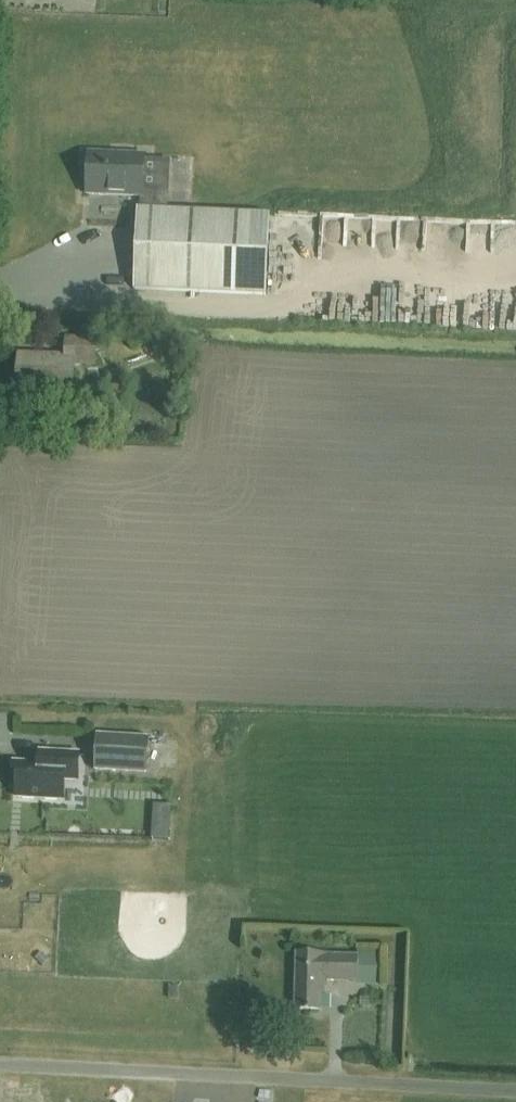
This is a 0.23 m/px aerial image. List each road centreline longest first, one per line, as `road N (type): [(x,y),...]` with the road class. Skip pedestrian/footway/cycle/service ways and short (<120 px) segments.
road 1 (unclassified): [(0,1063),(515,1091)]

